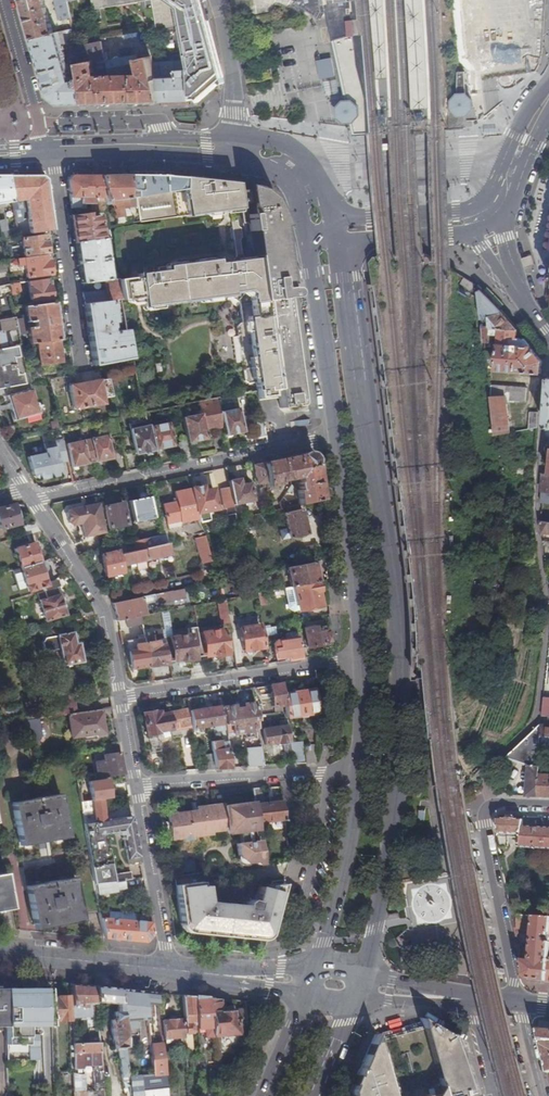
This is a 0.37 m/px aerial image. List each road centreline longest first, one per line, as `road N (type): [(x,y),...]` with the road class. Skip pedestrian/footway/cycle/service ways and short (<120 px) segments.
road 1 (motorway): [(399,676),(338,205),(293,0)]
road 2 (tertiary): [(362,972),(385,879),(400,719),(349,302)]
road 3 (motorway): [(347,539),(354,652),(341,779),(315,893),(240,1095)]
road 4 (motorway): [(347,539),(360,656),(347,884),(277,1095)]
road 5 (motorway): [(255,0),(299,210),(347,539)]
road 6 (motorway): [(315,1095),(374,935),(398,803),(399,676)]
road 7 (motorway): [(328,1095),(367,990),(388,898),(403,805),(399,676)]
road 8 (residential): [(28,497),(337,438)]
road 9 (residential): [(548,806),(486,804),(488,864),(518,1004)]
road 10 (residential): [(122,699),(362,660)]
road 11 (residential): [(363,774),(136,785)]
road 12 (residential): [(122,699),(105,614),(28,497)]
road 13 (tertiary): [(337,438),(362,660)]
road 14 (residential): [(47,152),(79,358)]
road 15 (tertiary): [(307,239),(337,438)]
road 16 (tertiary): [(363,774),(347,870),(314,966)]
road 17 (residential): [(168,970),(136,785)]
road 18 (secondary): [(0,954),(168,970)]
road 19 (tertiary): [(333,232),(325,183),(306,157),(265,138),(234,137)]
road 20 (residential): [(47,152),(6,0)]
road 21 (tertiary): [(476,211),(358,219),(333,232)]
road 22 (tertiary): [(548,85),(476,211)]
road 23 (residential): [(234,137),(232,62),(217,0)]
road 24 (secondary): [(352,999),(473,1000)]
road 25 (tertiary): [(235,158),(274,170),(295,188),(307,239)]

